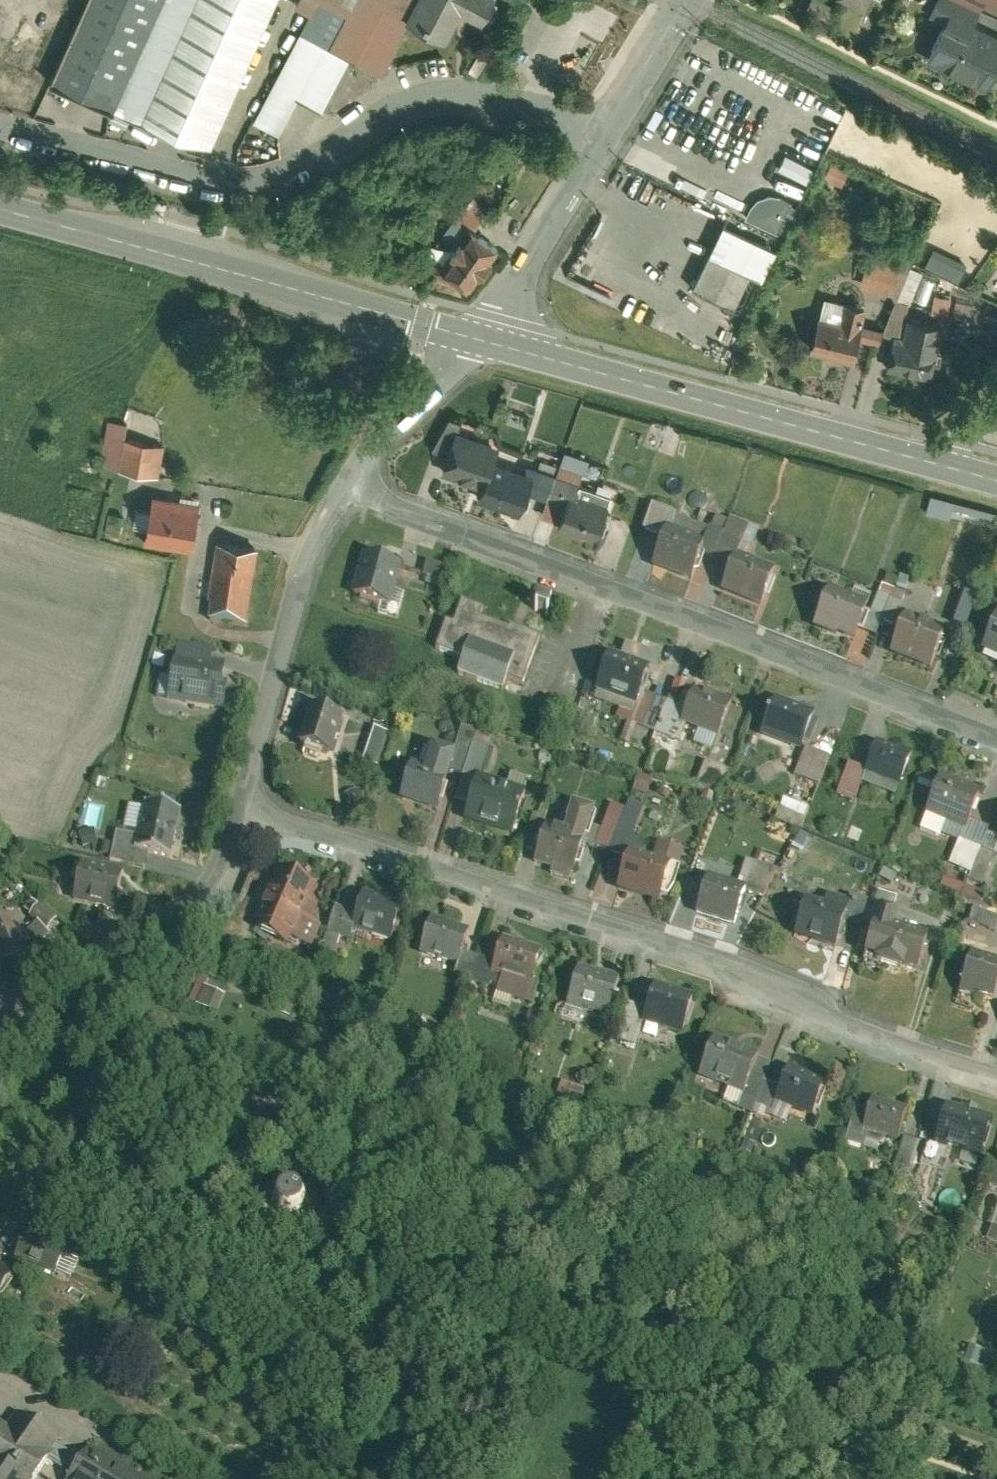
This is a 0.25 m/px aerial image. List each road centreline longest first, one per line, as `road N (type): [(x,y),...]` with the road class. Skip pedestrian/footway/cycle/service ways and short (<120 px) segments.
road 1 (residential): [(996,1070),(819,1012),(714,958),(255,805)]
road 2 (residential): [(996,733),(344,486)]
road 3 (residential): [(604,134),(564,109),(451,92),(390,112),(316,163),(226,186),(0,127)]
road 4 (secondary): [(950,468),(467,339)]
road 5 (secondary): [(467,339),(0,206)]
road 6 (residential): [(255,805),(211,878),(176,911),(0,1013)]
road 7 (residential): [(344,486),(299,580),(274,669),(255,805)]
road 8 (residential): [(604,134),(501,316),(467,339)]
road 9 (residential): [(467,339),(344,486)]
road 10 (residential): [(688,0),(604,134)]

